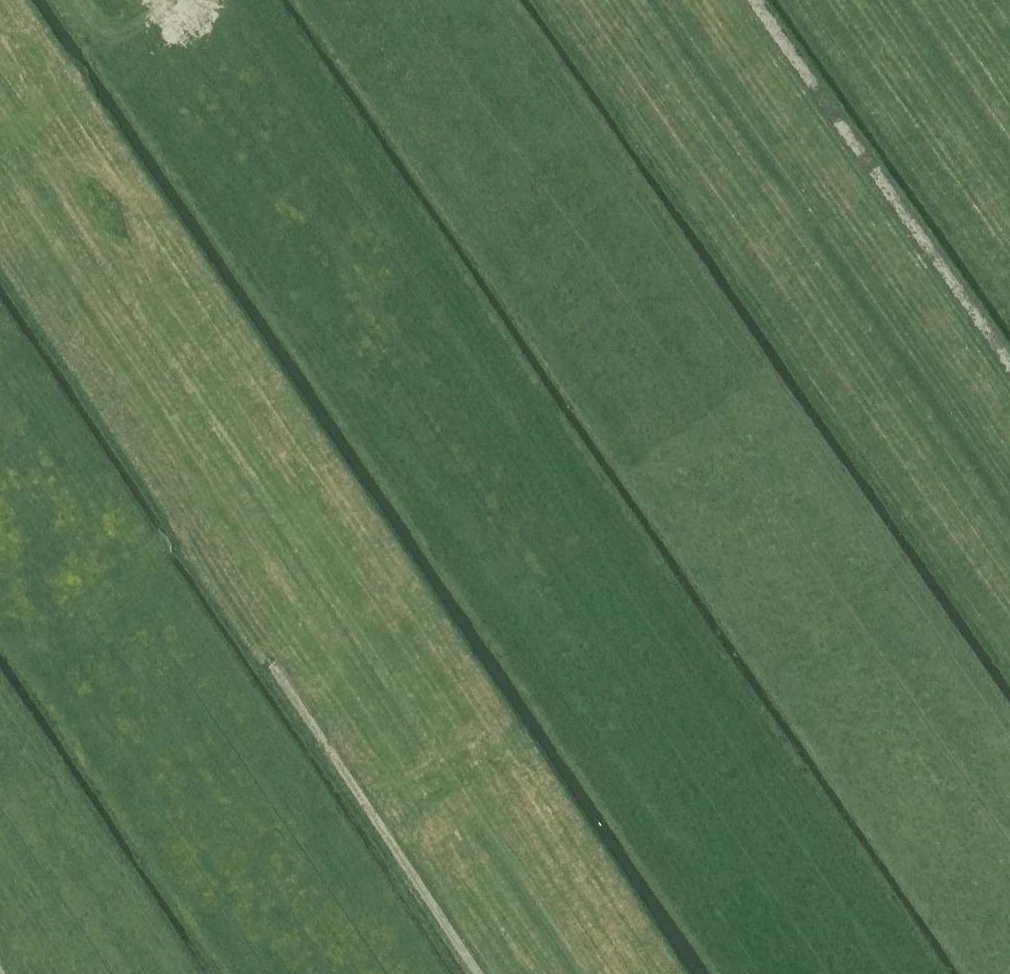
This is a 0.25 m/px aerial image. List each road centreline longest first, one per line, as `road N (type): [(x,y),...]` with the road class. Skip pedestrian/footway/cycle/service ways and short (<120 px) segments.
road 1 (track): [(474,973),(0,266)]
road 2 (track): [(1009,380),(743,0)]
road 3 (track): [(0,136),(164,0)]

